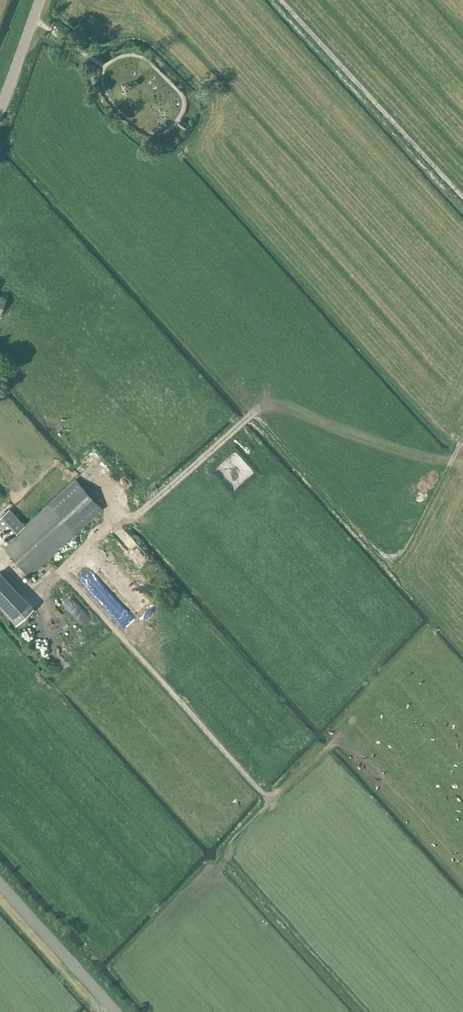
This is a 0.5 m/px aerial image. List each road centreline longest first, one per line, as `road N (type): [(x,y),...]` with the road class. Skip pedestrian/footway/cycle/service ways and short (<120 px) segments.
road 1 (unclassified): [(116,1011),(0,884)]
road 2 (tertiary): [(0,113),(41,0)]

